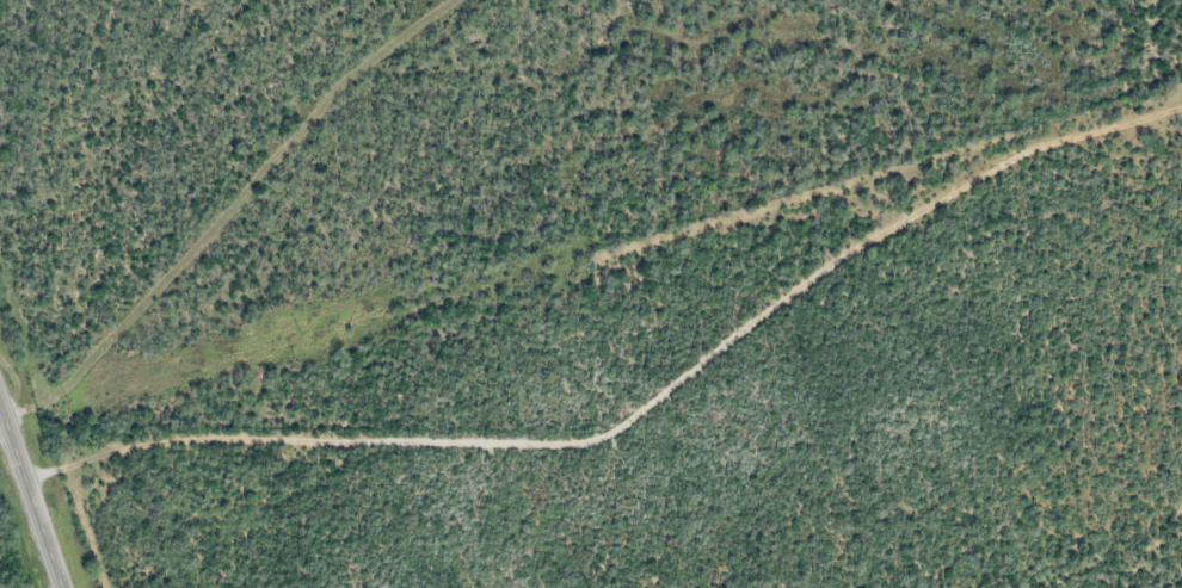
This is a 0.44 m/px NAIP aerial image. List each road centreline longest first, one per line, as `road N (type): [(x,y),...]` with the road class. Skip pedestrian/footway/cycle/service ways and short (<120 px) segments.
road 1 (secondary): [(0,409),(61,587)]

